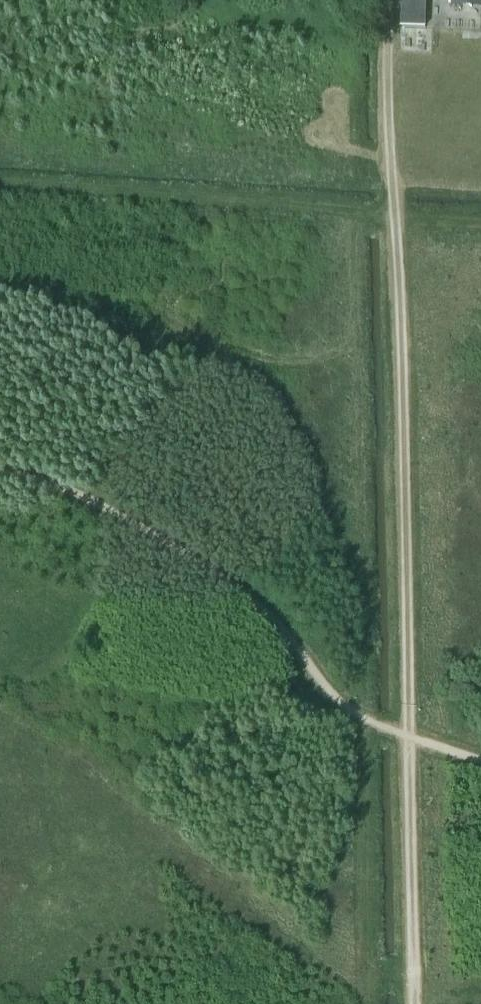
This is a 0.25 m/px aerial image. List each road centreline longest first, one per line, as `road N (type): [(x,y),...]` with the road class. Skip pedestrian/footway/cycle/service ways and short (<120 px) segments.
road 1 (track): [(387,25),(415,1003)]
road 2 (track): [(480,223),(0,185)]
road 3 (track): [(367,720),(369,1003)]

